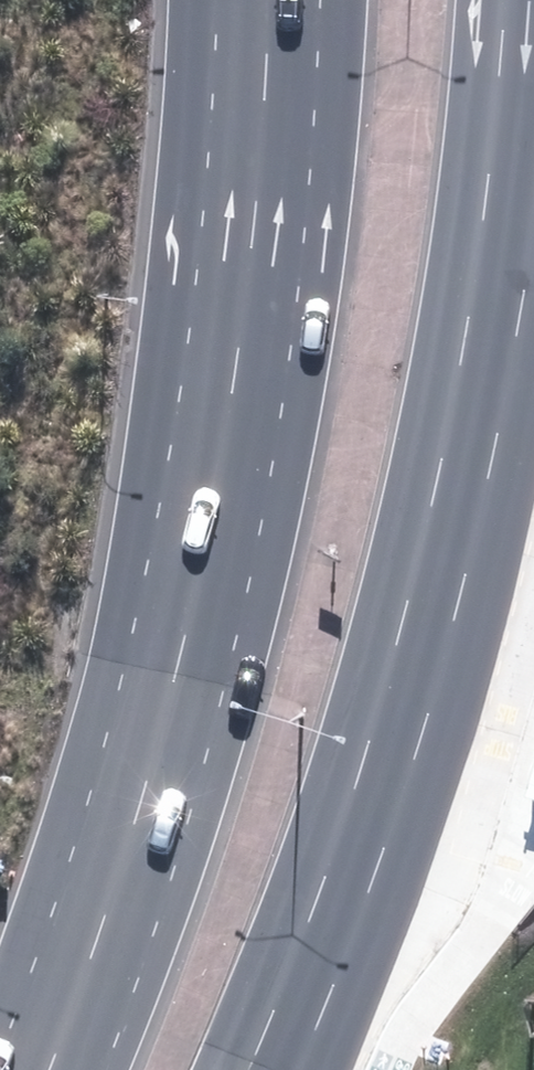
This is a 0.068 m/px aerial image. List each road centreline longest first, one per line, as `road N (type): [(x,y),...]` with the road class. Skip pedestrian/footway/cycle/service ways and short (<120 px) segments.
road 1 (primary): [(500,0),(469,293),(423,540),(329,867),(246,1069)]
road 2 (primary): [(84,1069),(195,759),(258,505),(304,168)]
road 3 (motorway): [(304,168),(273,0)]
road 4 (primary): [(304,168),(315,0)]

